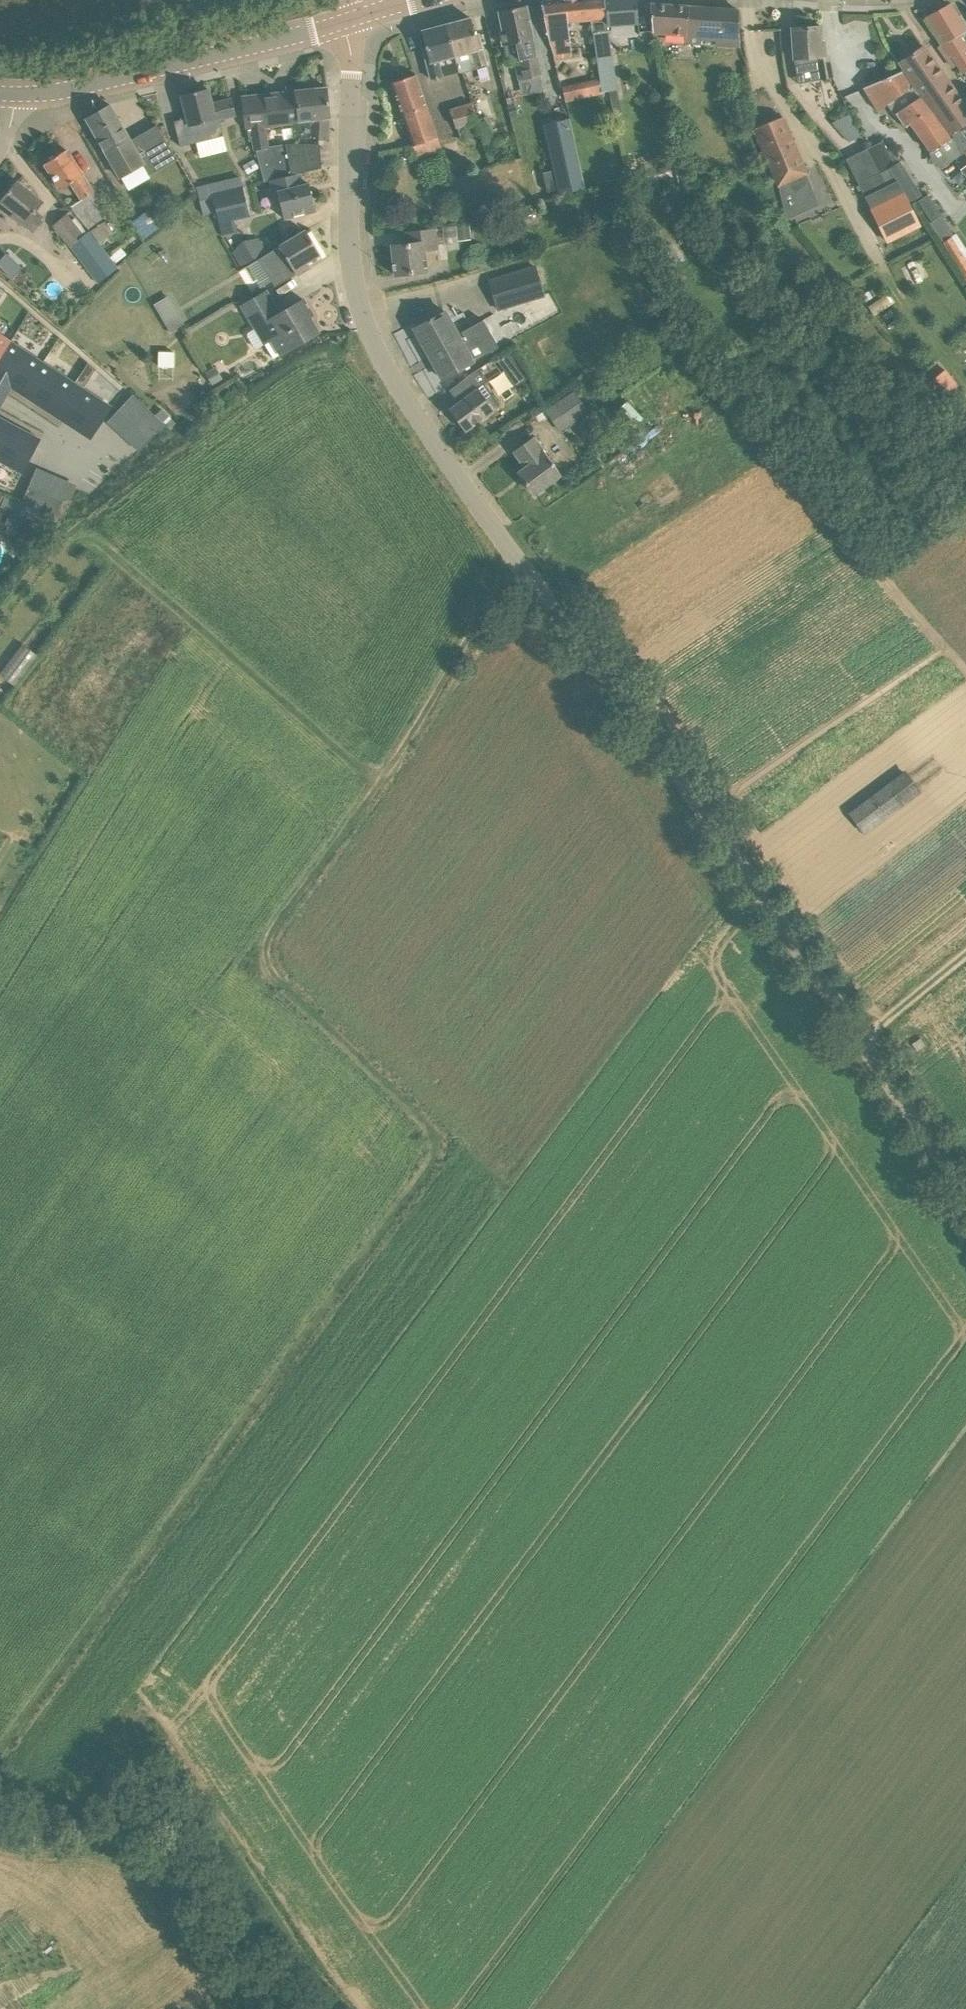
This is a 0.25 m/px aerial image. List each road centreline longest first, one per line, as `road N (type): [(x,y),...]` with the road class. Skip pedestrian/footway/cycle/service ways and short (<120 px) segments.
road 1 (track): [(529,568),(265,949),(280,987),(428,1130),(436,1176),(0,1753)]
road 2 (unclassified): [(965,1191),(387,366),(356,273),(350,206),(357,19)]
road 3 (tertiary): [(33,97),(357,19)]
road 4 (track): [(860,1039),(965,951)]

